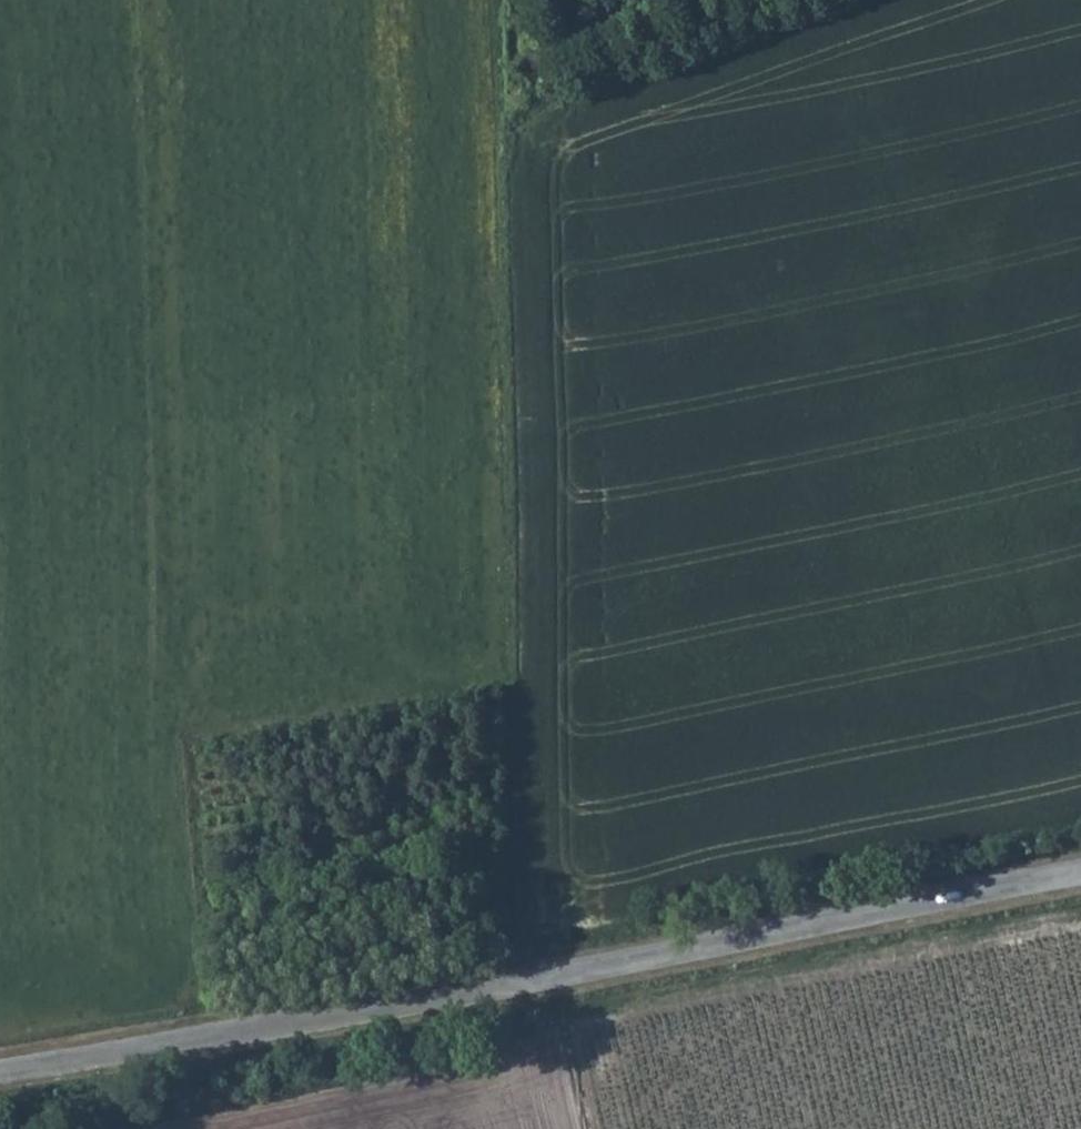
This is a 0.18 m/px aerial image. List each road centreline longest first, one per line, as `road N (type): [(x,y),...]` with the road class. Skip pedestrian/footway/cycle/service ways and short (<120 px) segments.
road 1 (unclassified): [(0,1073),(1080,873)]

